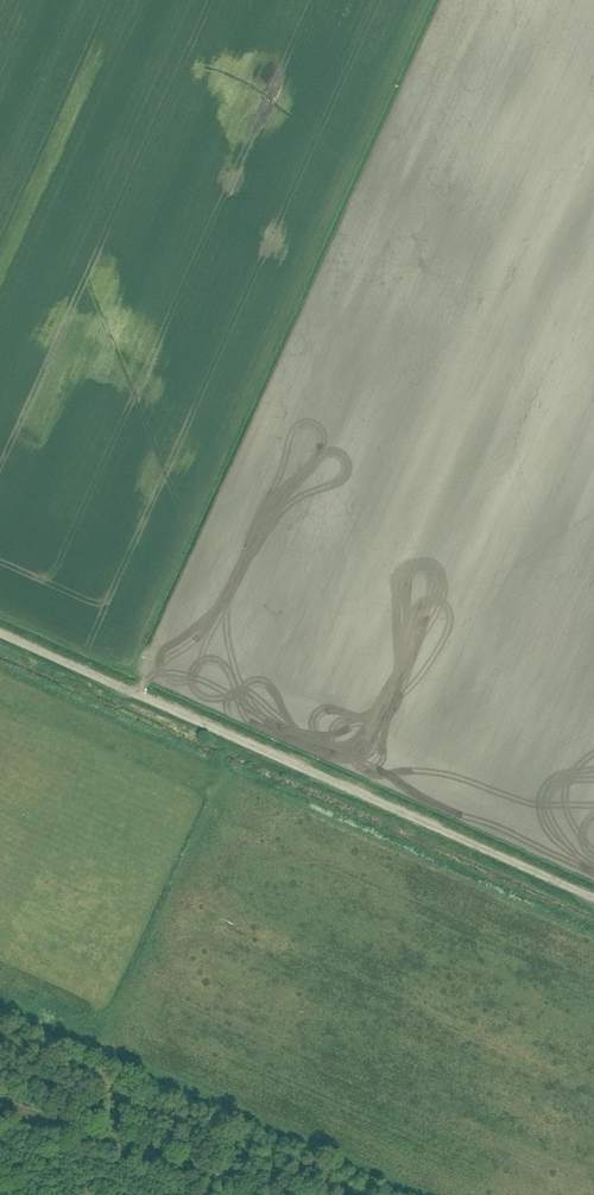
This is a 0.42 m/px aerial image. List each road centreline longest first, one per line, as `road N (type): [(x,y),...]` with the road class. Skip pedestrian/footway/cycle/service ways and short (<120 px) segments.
road 1 (unclassified): [(593,897),(0,632)]

